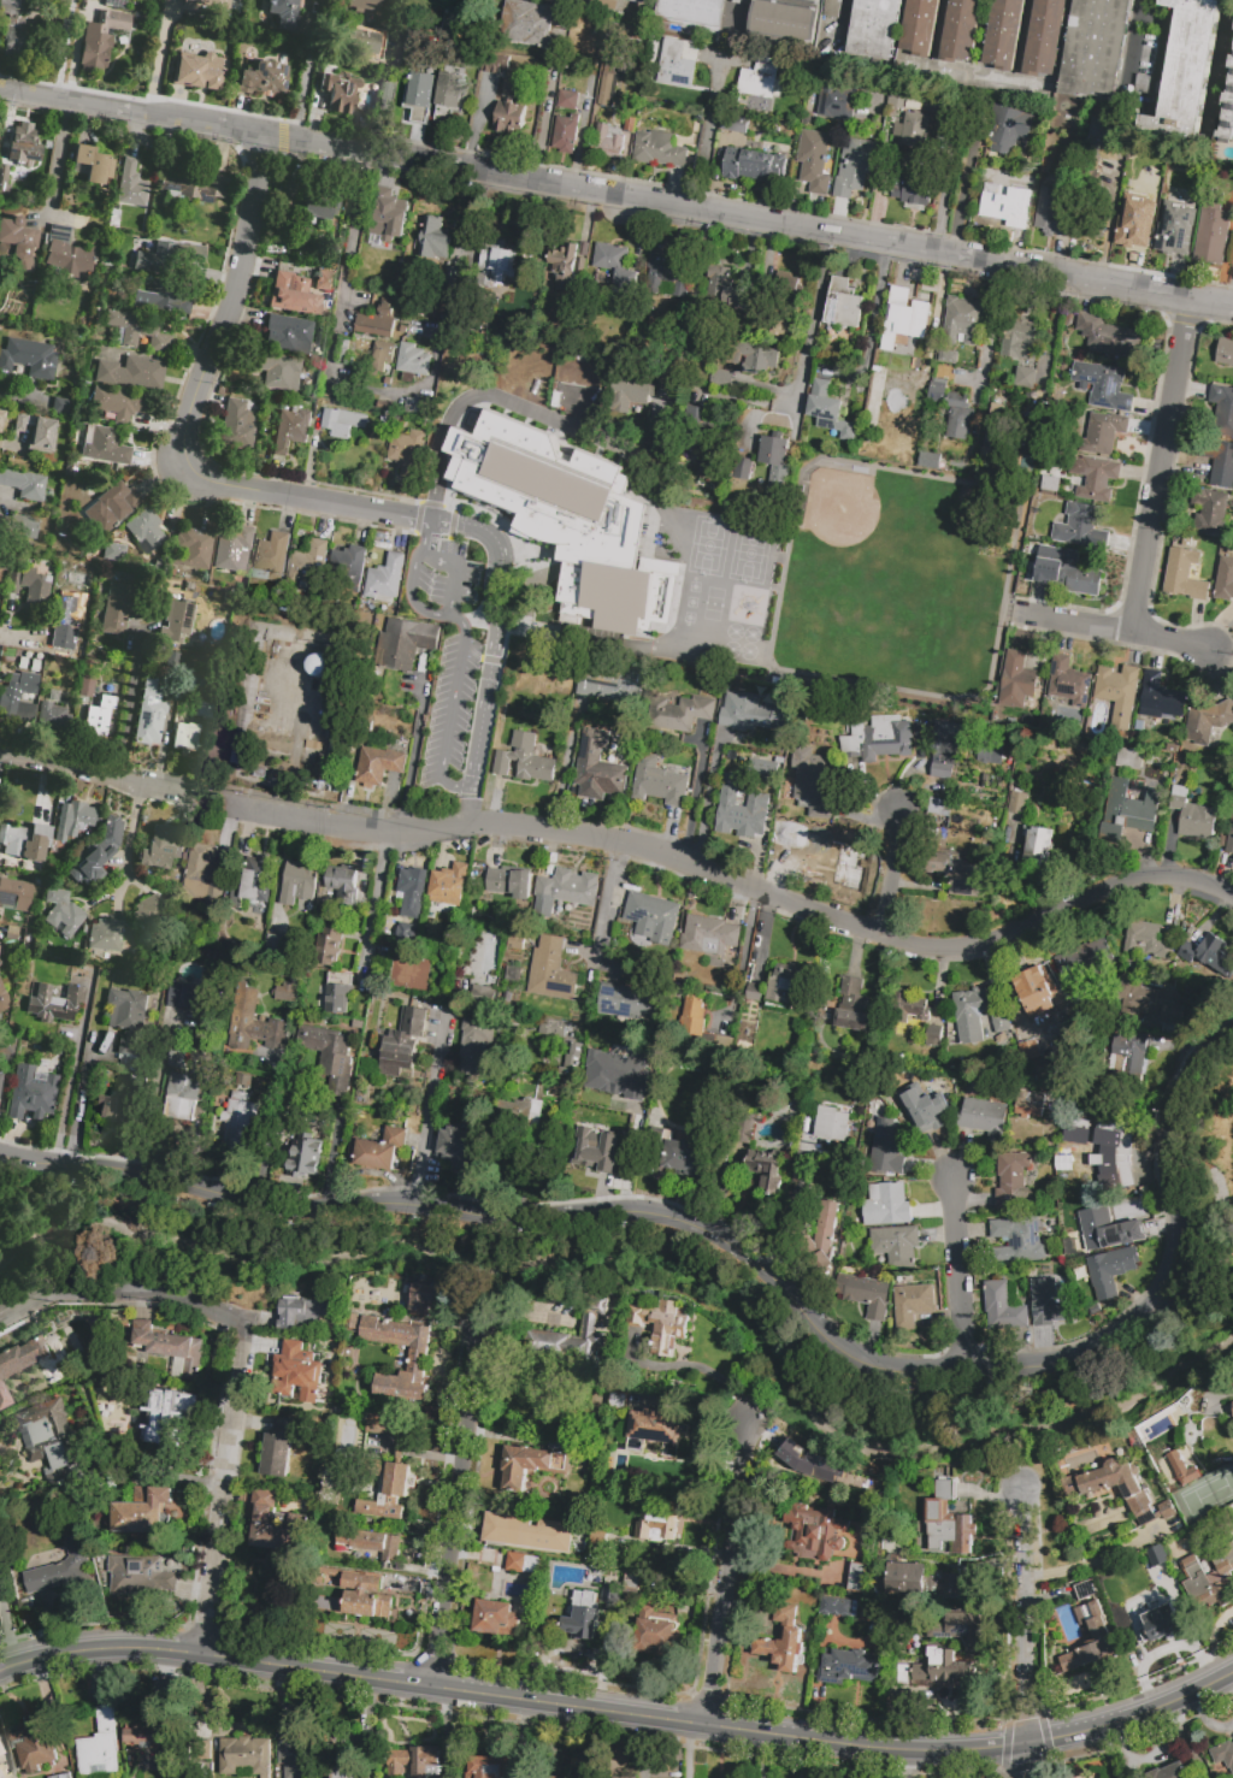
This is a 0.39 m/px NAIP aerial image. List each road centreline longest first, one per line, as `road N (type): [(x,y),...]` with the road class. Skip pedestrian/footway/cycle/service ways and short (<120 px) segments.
road 1 (residential): [(0,1155),(267,1206),(419,1203),(498,1217),(635,1213),(683,1223),(728,1239),(874,1368),(928,1377),(1051,1366),(1143,1325),(1179,1287),(1186,1258),(1168,1164),(1169,1124),(1197,1061),(1232,1021)]
road 2 (secondary): [(1232,1673),(1087,1732),(950,1753),(849,1749),(167,1654),(105,1653),(0,1673)]
road 3 (residential): [(1232,305),(0,88)]
road 4 (residential): [(226,803),(390,831),(498,826),(650,851),(920,949),(960,950),(1008,938),(1150,880),(1232,897)]
road 5 (residential): [(260,134),(235,294),(187,427),(187,468),(225,488),(423,524)]
road 6 (residential): [(480,1330),(430,1690)]
road 7 (residential): [(1191,297),(1132,637)]
road 8 (residential): [(247,1329),(200,1658)]
road 9 (residential): [(750,1422),(706,1729)]
road 10 (residential): [(0,1320),(51,1295),(167,1294),(247,1329)]
road 11 (residential): [(1022,1745),(1023,1489)]
road 12 (residential): [(1017,615),(1211,652)]
road 13 (residential): [(0,753),(188,796)]
road 14 (residential): [(954,1182),(974,1371)]
road 15 (residential): [(899,809),(881,937)]

